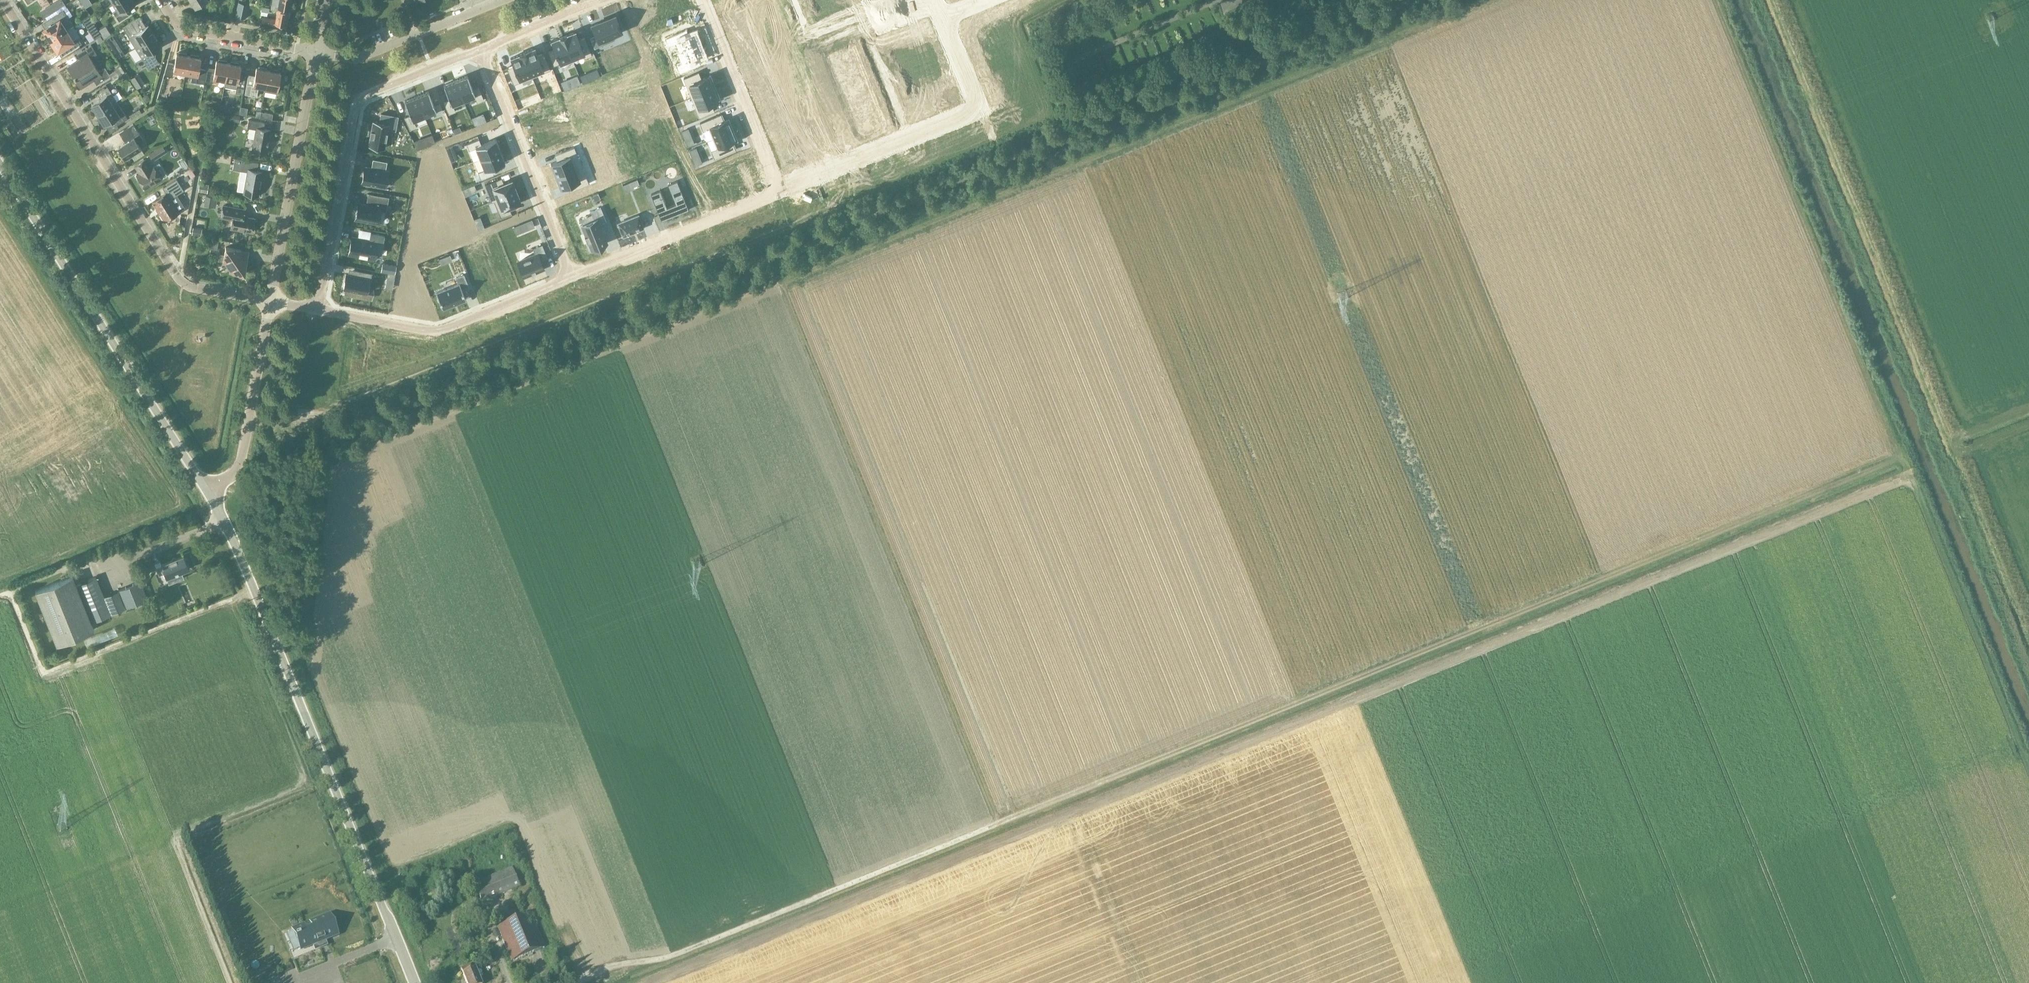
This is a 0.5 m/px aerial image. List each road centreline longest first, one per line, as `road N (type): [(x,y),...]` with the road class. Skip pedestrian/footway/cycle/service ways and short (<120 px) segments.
road 1 (unclassified): [(413,982),(208,492)]
road 2 (residential): [(270,301),(178,279),(3,0)]
road 3 (unclassified): [(208,492),(0,164)]
road 4 (residential): [(317,310),(356,99),(480,50)]
road 5 (residential): [(780,194),(983,111),(944,14)]
road 6 (residential): [(317,310),(436,331),(572,278)]
road 7 (unclassified): [(270,301),(317,54)]
road 8 (residential): [(572,278),(480,50)]
road 9 (residential): [(572,278),(780,194)]
road 10 (residential): [(780,194),(704,0)]
road 11 (residential): [(317,54),(355,59),(503,0)]
road 12 (residential): [(317,54),(179,29),(160,0)]
road 13 (residential): [(480,50),(603,0)]

